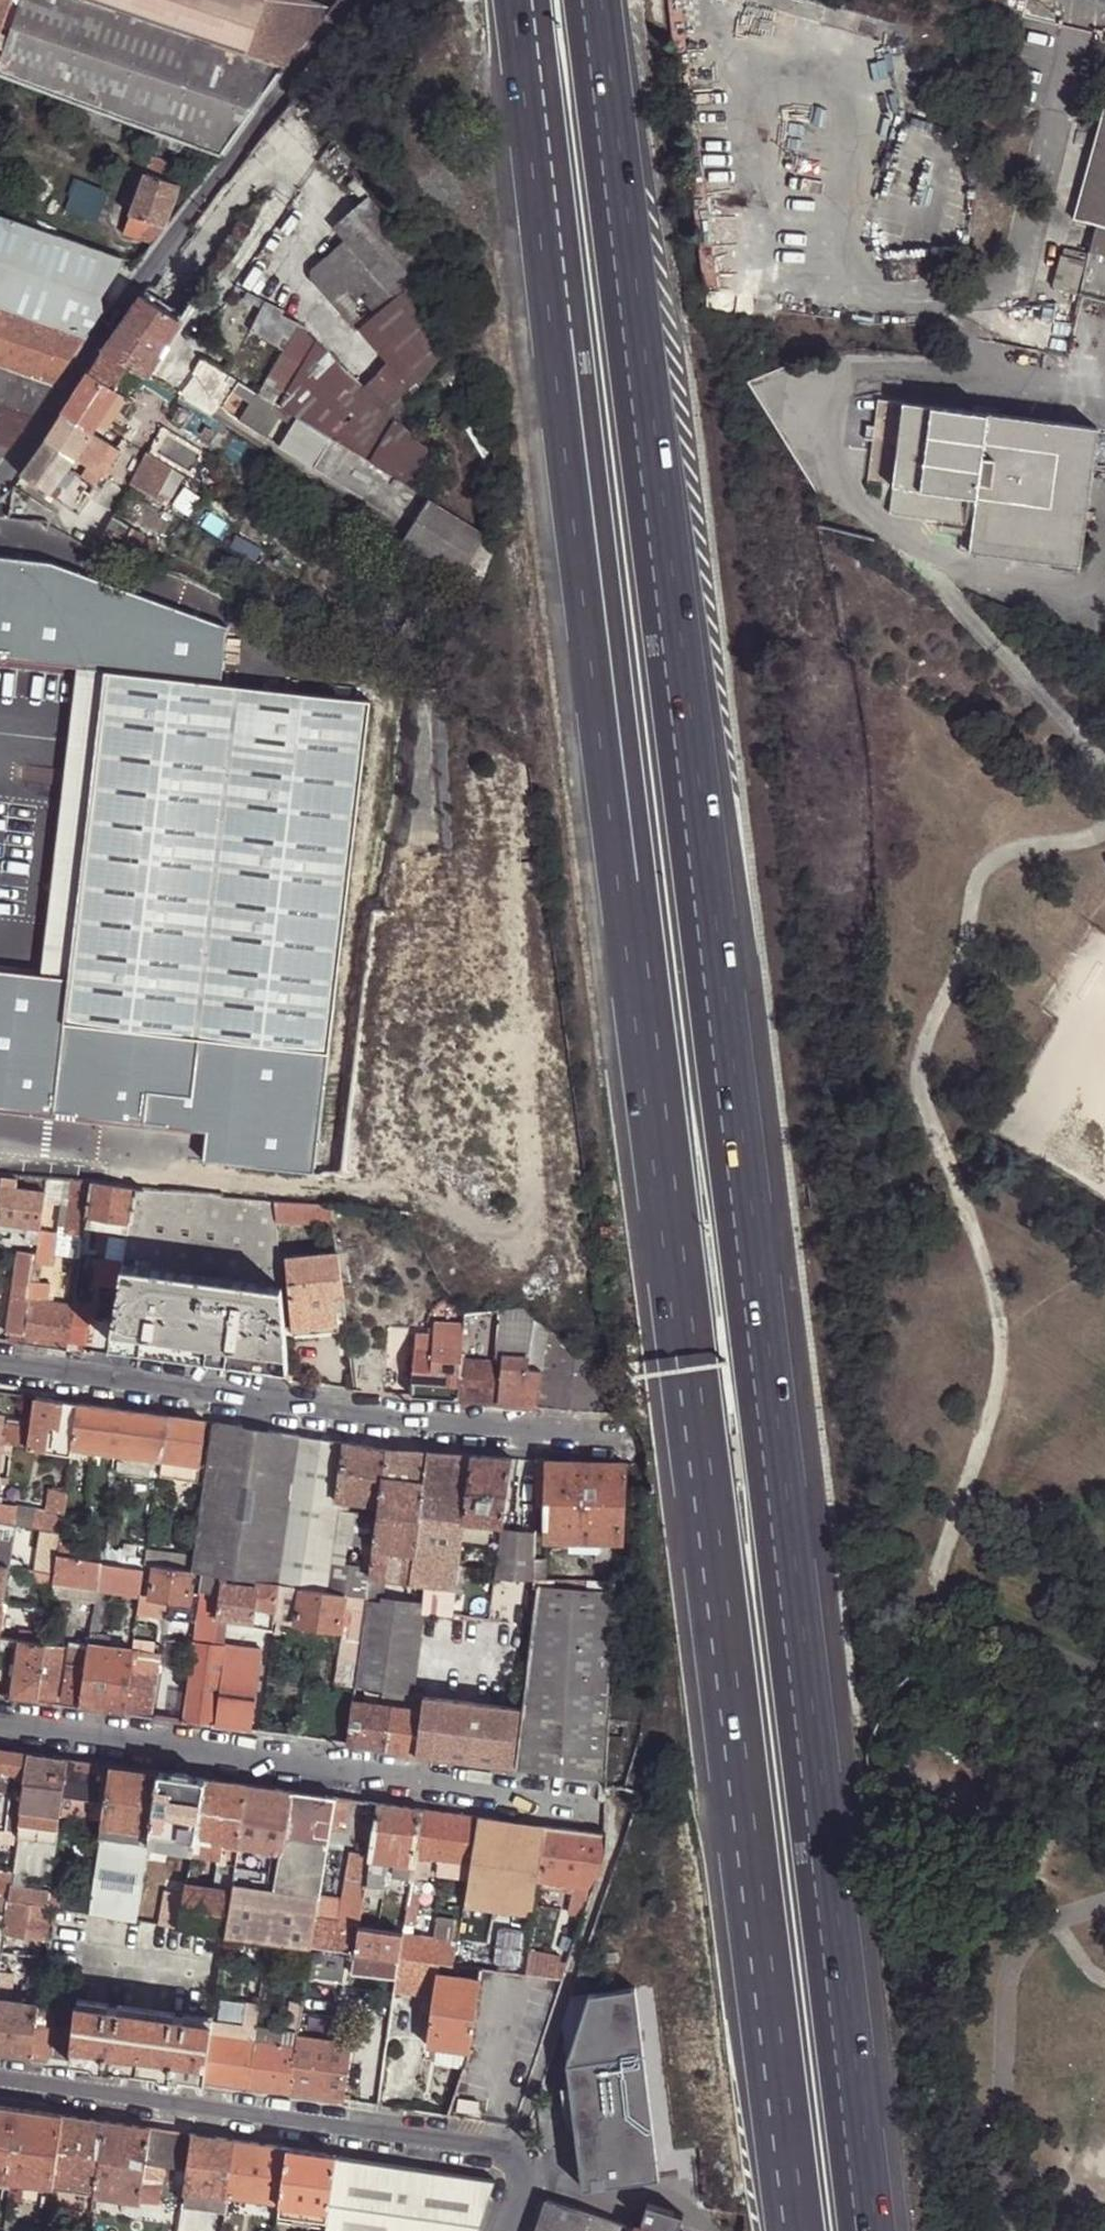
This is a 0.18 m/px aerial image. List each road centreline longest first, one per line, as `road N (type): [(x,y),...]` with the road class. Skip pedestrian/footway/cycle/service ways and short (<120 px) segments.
road 1 (motorway): [(523,0),(799,2230)]
road 2 (motorway): [(869,2230),(594,0)]
road 3 (residential): [(605,1444),(0,1368)]
road 4 (residential): [(0,1722),(599,1808)]
road 5 (residential): [(510,2230),(526,2184),(511,2155),(0,2087)]
road 6 (residential): [(357,0),(143,274),(0,477)]

